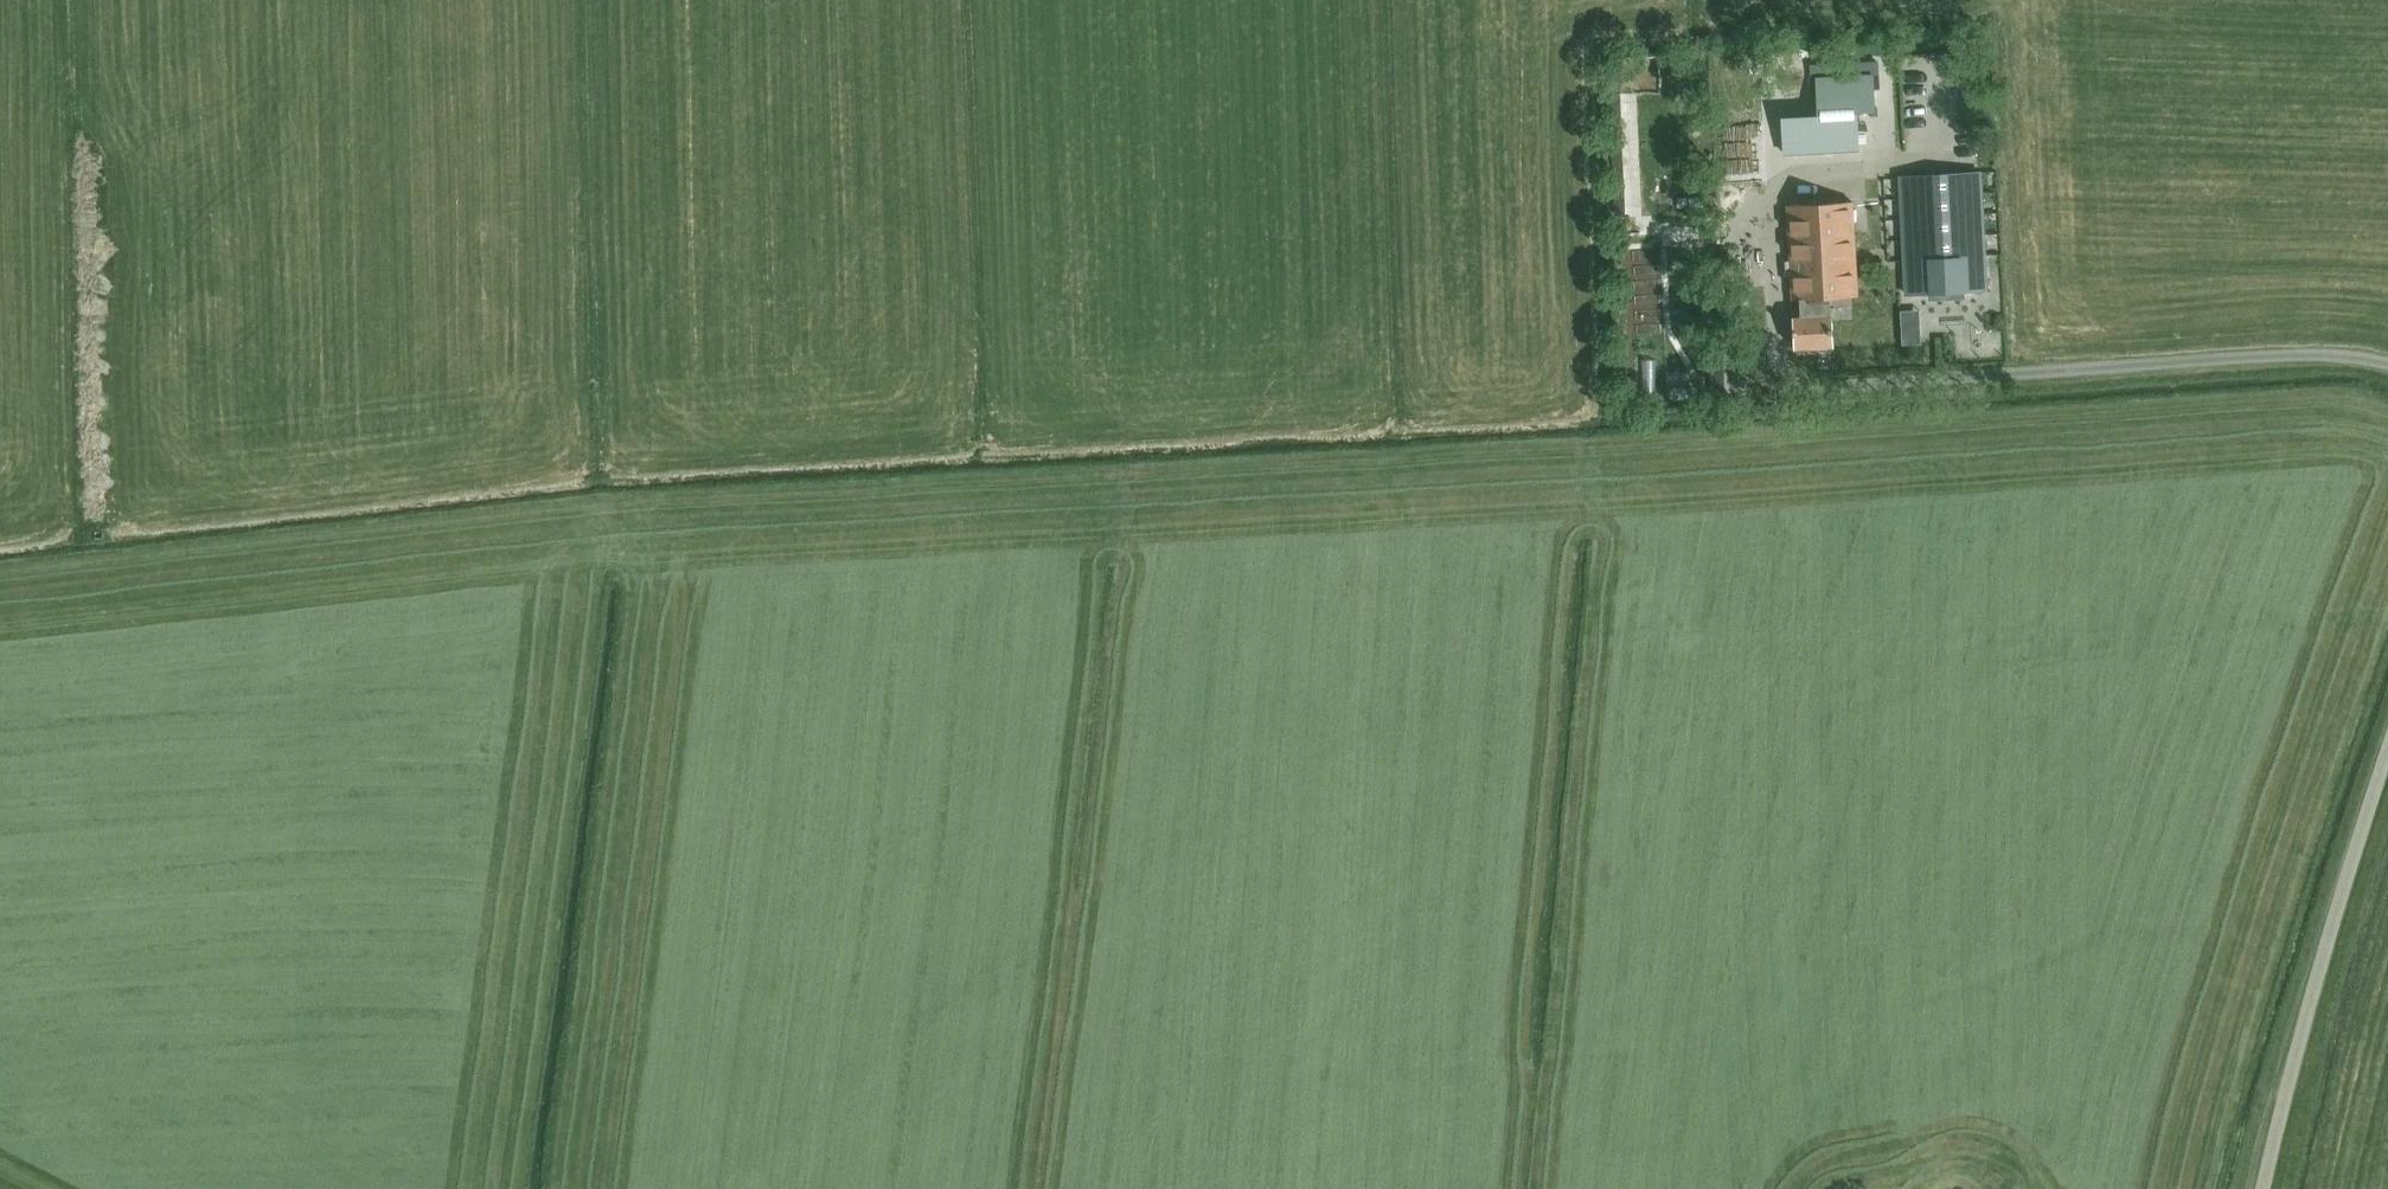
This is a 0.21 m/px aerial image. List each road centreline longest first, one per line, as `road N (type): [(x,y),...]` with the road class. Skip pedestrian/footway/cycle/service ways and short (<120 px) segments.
road 1 (unclassified): [(2262,1188),(2387,752)]
road 2 (unclassified): [(2387,365),(2272,354),(1948,378)]

